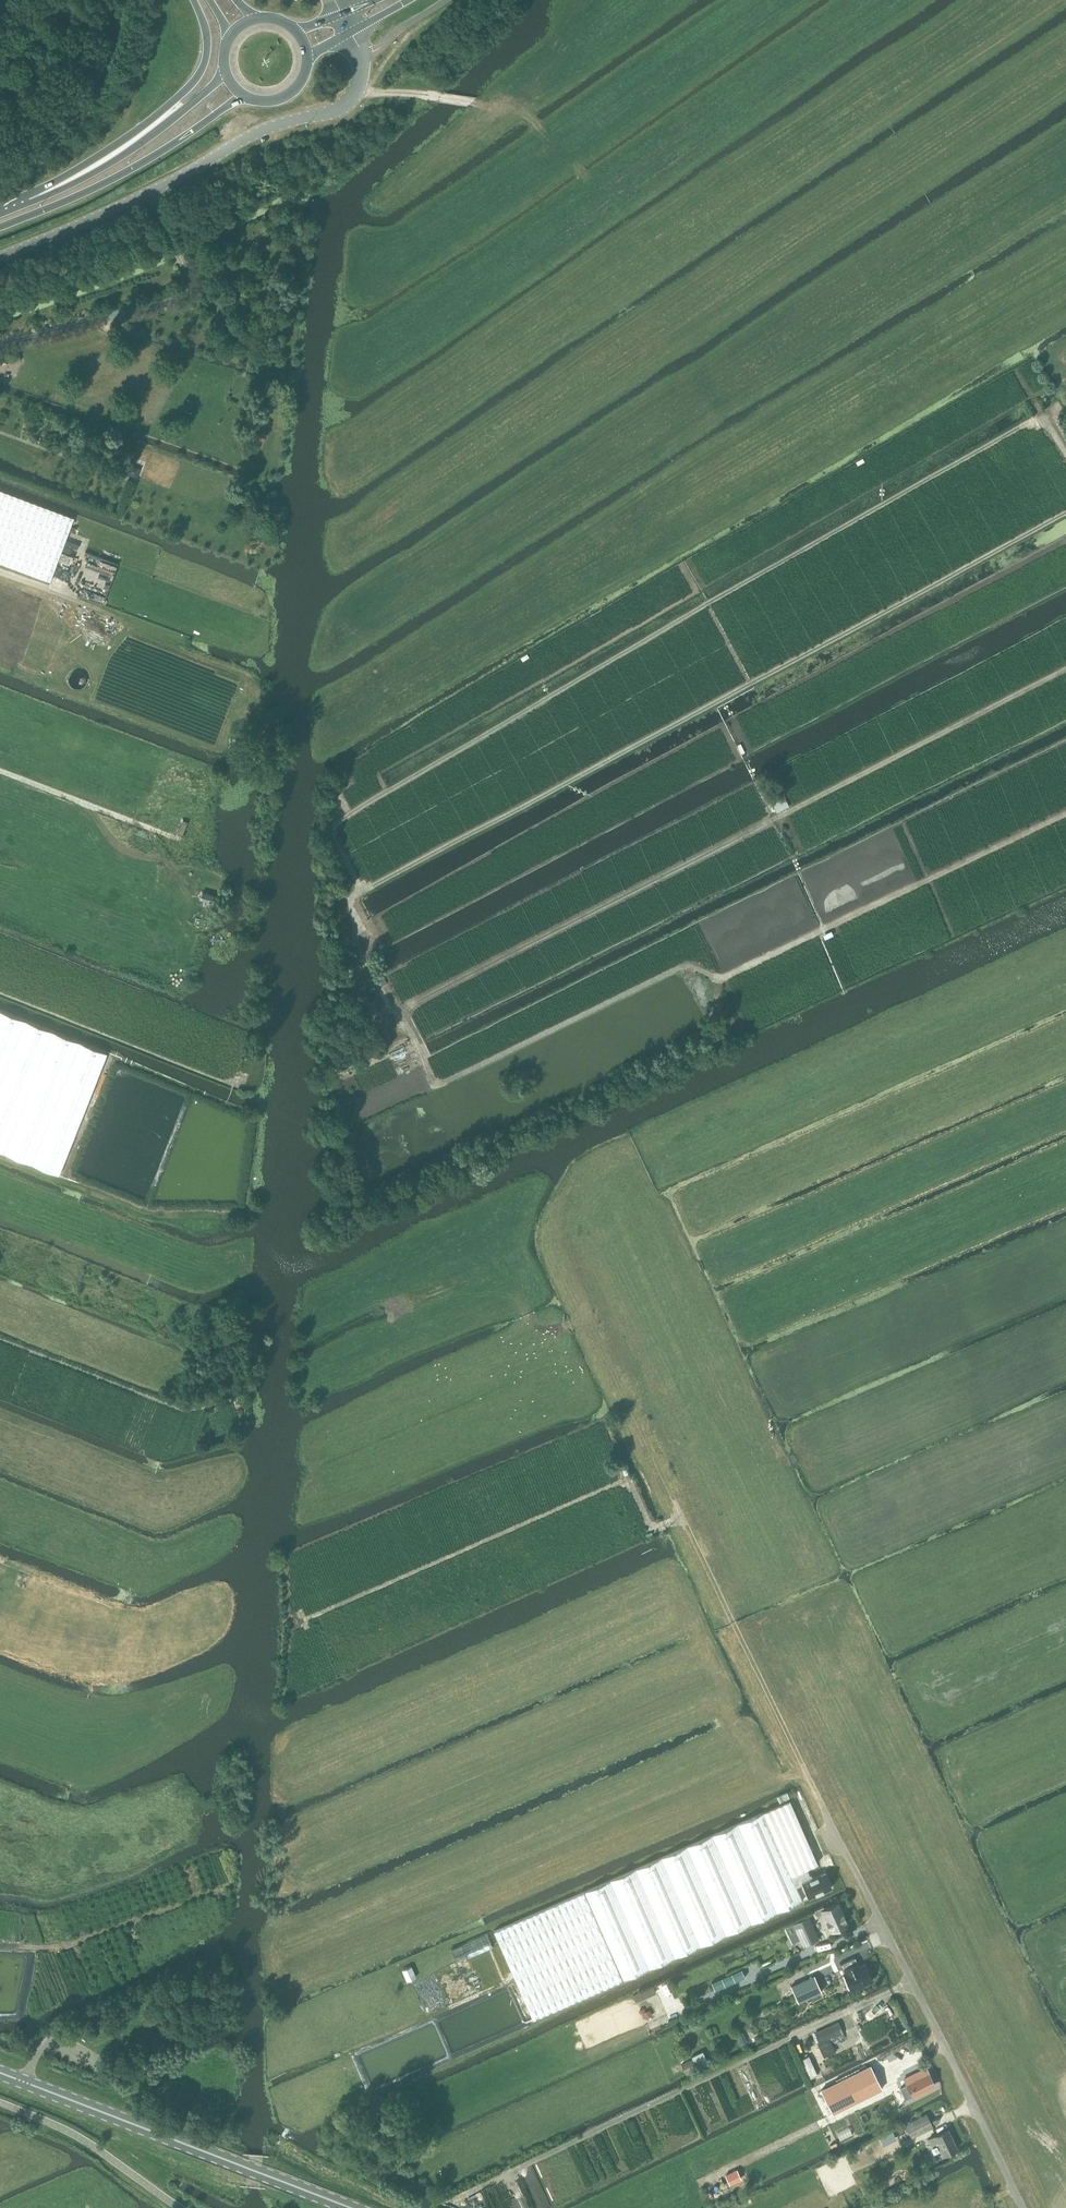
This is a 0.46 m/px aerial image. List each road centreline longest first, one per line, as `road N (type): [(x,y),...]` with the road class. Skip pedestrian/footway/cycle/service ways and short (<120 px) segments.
road 1 (track): [(1065,455),(1043,416),(333,824),(359,890),(351,903),(354,931),(393,1016)]
road 2 (track): [(538,1036),(434,1086),(393,1016),(1065,670)]
road 3 (track): [(359,890),(1065,512)]
road 4 (track): [(825,1808),(682,1518),(653,1529),(627,1481),(285,1626)]
road 5 (track): [(538,1036),(688,965),(721,979),(1065,814)]
road 6 (unclassified): [(0,256),(152,190),(258,132),(342,107),(363,71),(351,33)]
road 7 (unclassified): [(1024,2207),(825,1808)]
road 8 (track): [(630,1149),(586,1169),(564,1201),(561,1242),(579,1301),(682,1518)]
road 9 (primary): [(347,2207),(0,2074)]
road 10 (track): [(0,344),(183,294),(187,279),(152,190)]
road 11 (primary): [(194,0),(208,48),(194,82),(115,146),(20,206)]
road 12 (primary): [(0,227),(138,166),(244,95)]
road 13 (primary): [(226,74),(124,155),(20,206)]

